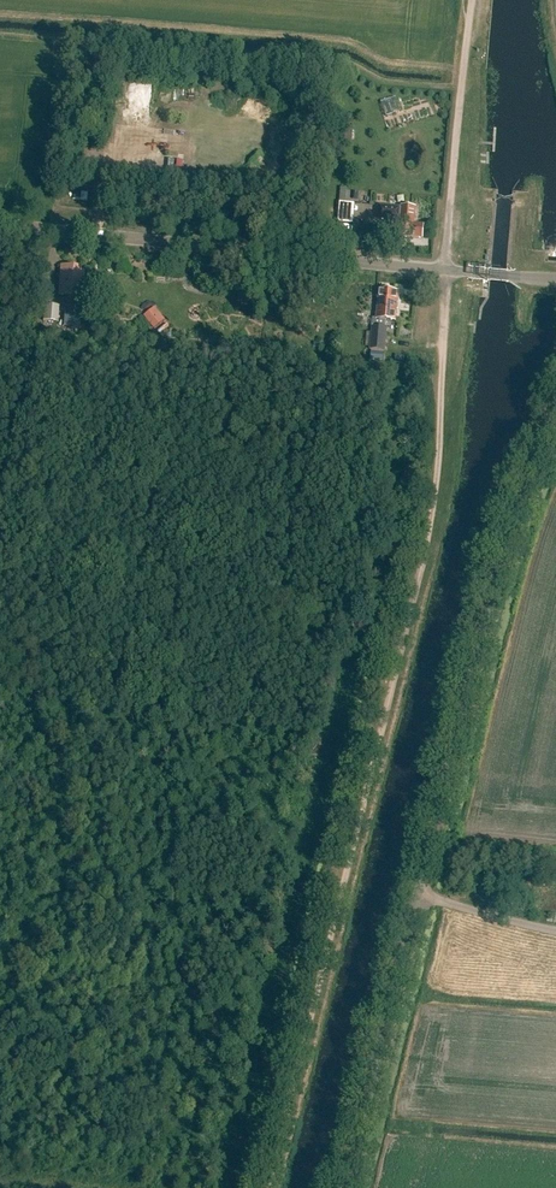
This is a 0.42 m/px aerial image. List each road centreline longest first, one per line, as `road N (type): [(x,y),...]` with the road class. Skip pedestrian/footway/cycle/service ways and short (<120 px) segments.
road 1 (track): [(269,1187),(422,570),(447,269)]
road 2 (unclassified): [(344,1187),(509,526),(555,398)]
road 3 (unclassified): [(555,280),(0,225)]
road 4 (track): [(473,0),(447,269)]

